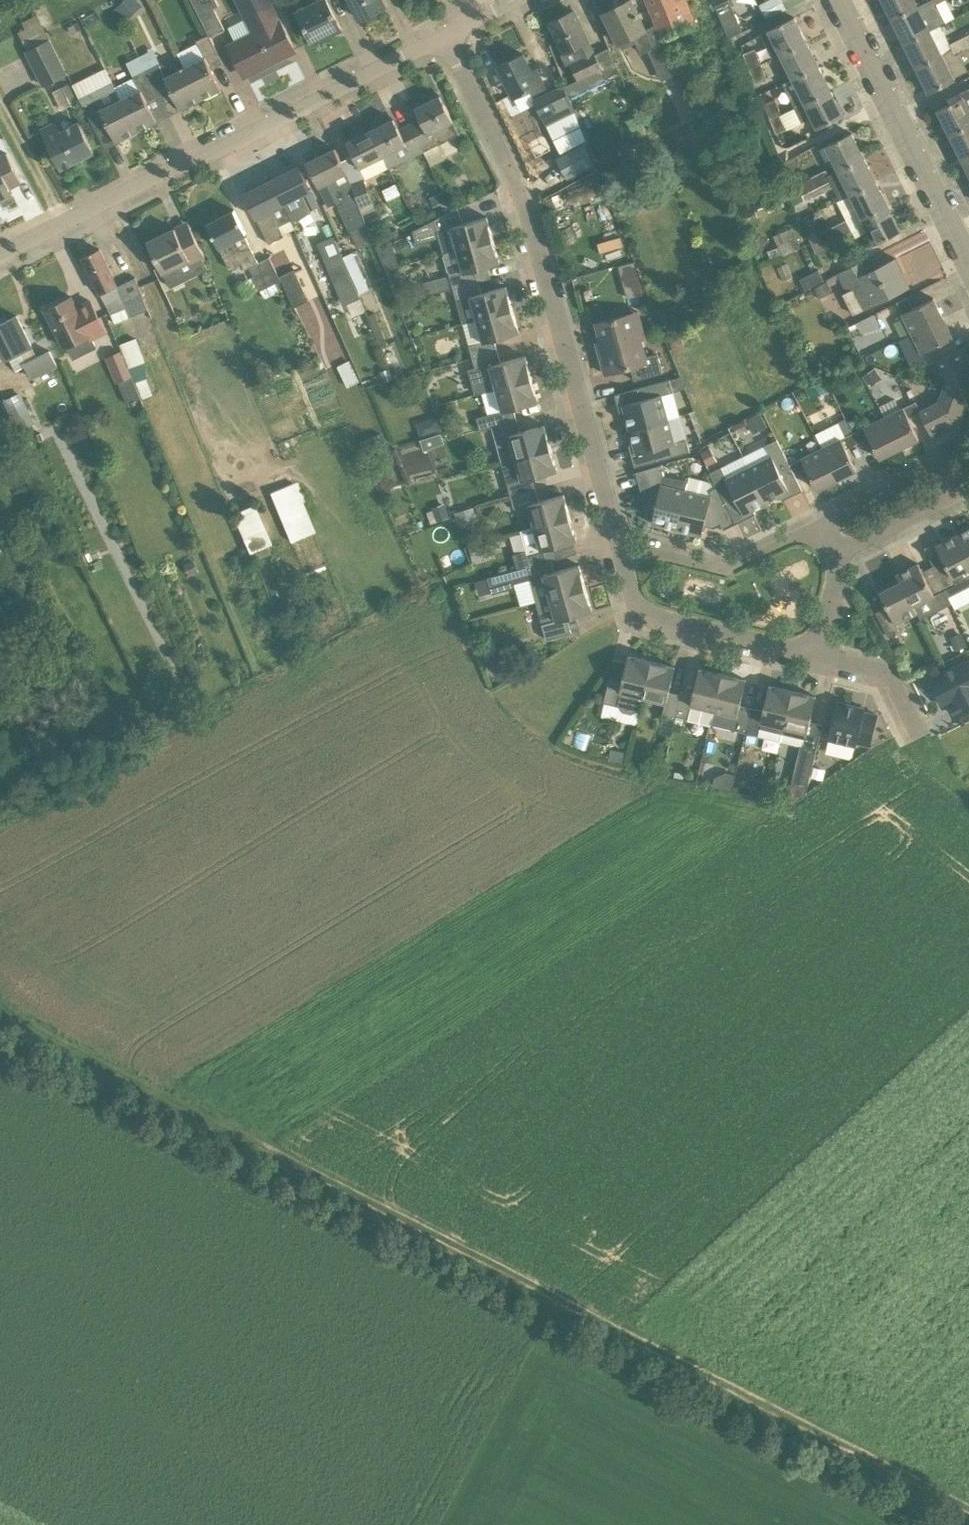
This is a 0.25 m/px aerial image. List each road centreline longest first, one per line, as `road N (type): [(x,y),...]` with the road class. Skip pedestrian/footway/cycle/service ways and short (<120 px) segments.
road 1 (residential): [(615,533),(522,196),(446,35)]
road 2 (residential): [(0,253),(446,35)]
road 3 (residential): [(968,266),(833,0)]
road 4 (residential): [(815,656),(646,614),(633,598),(622,556)]
road 5 (residential): [(622,556),(642,550),(726,569),(823,522)]
road 6 (residential): [(823,522),(929,469),(943,473),(955,495)]
road 7 (residential): [(921,737),(888,674),(815,656)]
road 8 (track): [(65,220),(0,106)]
road 9 (residential): [(839,551),(955,495)]

